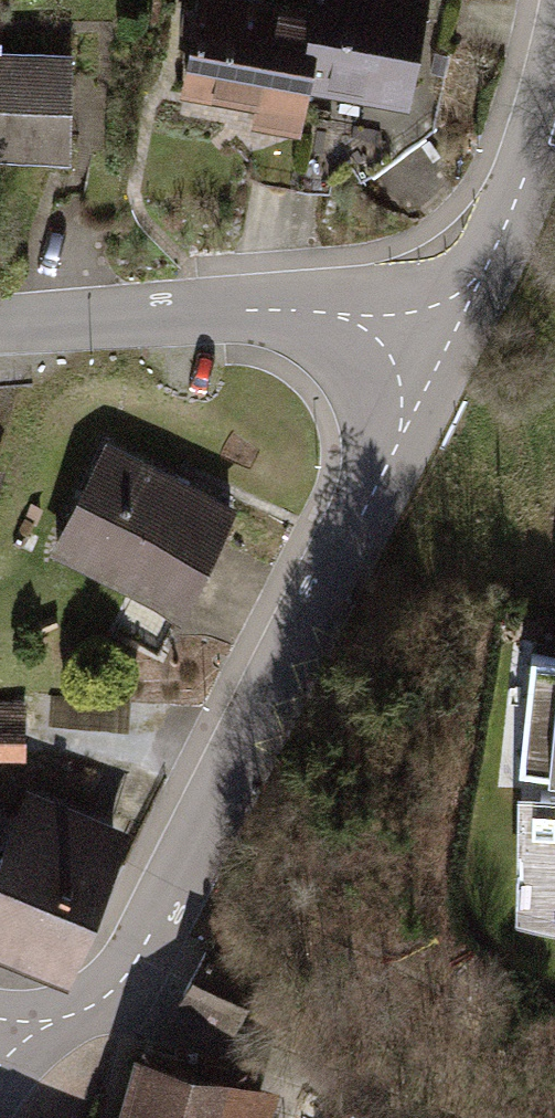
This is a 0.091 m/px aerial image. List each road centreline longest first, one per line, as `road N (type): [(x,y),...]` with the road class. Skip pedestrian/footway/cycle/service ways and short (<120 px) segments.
road 1 (residential): [(441,351),(141,952),(96,1004),(11,1038)]
road 2 (residential): [(0,321),(287,313),(363,324),(441,351)]
road 3 (residential): [(554,79),(512,204),(441,351)]

